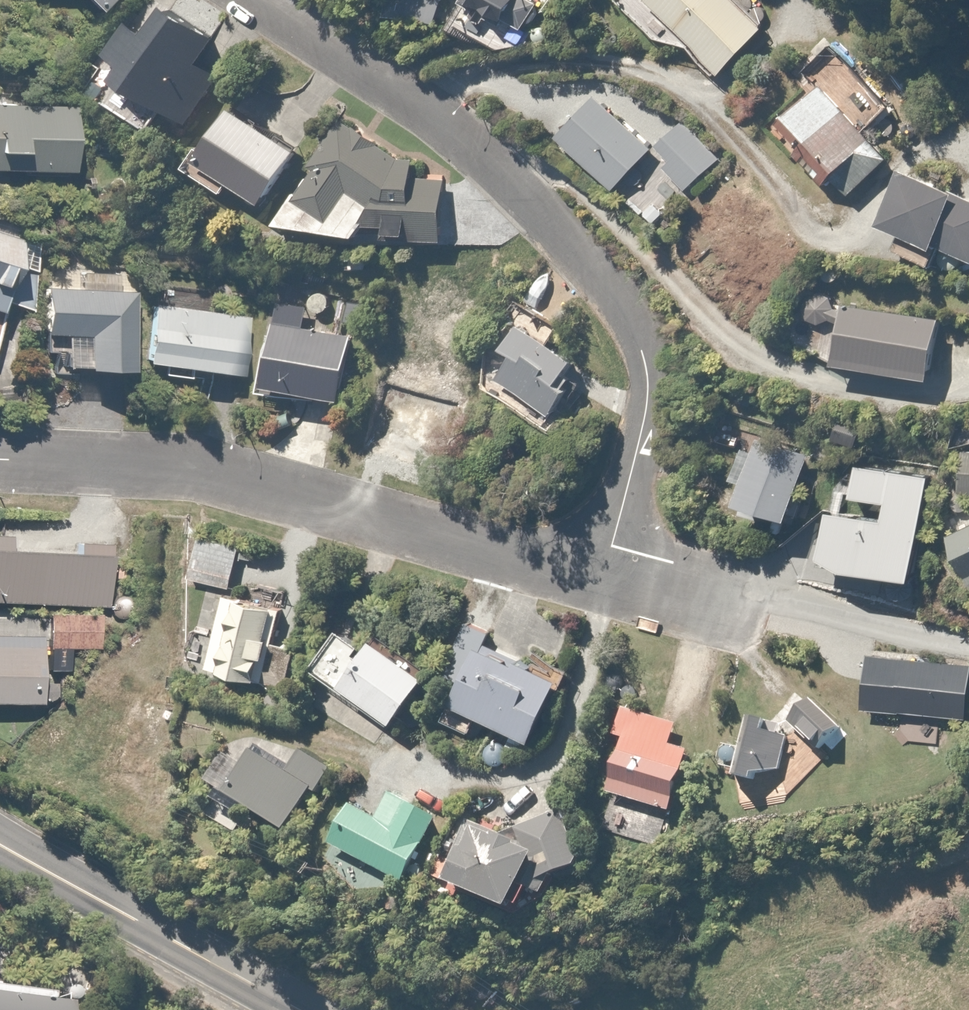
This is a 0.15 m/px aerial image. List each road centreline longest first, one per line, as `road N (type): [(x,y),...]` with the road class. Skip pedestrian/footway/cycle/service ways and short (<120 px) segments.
road 1 (residential): [(590,572),(634,410),(628,332),(557,232),(498,172),(422,109),(253,0)]
road 2 (residential): [(0,455),(164,462),(590,572)]
road 3 (secondary): [(0,849),(290,1009)]

